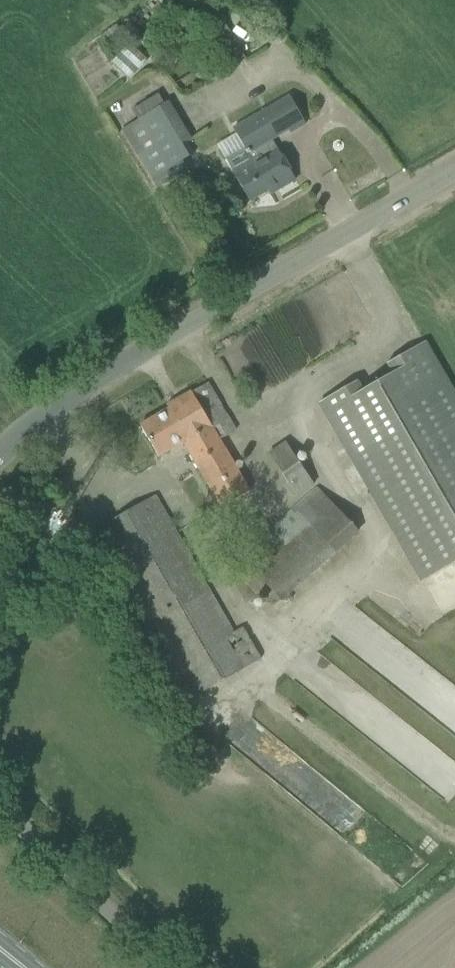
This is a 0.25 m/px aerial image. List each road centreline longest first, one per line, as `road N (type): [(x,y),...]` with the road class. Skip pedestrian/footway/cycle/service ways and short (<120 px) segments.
road 1 (tertiary): [(0,456),(89,385),(454,173)]
road 2 (track): [(454,840),(254,687)]
road 3 (unclassified): [(173,967),(0,806)]

